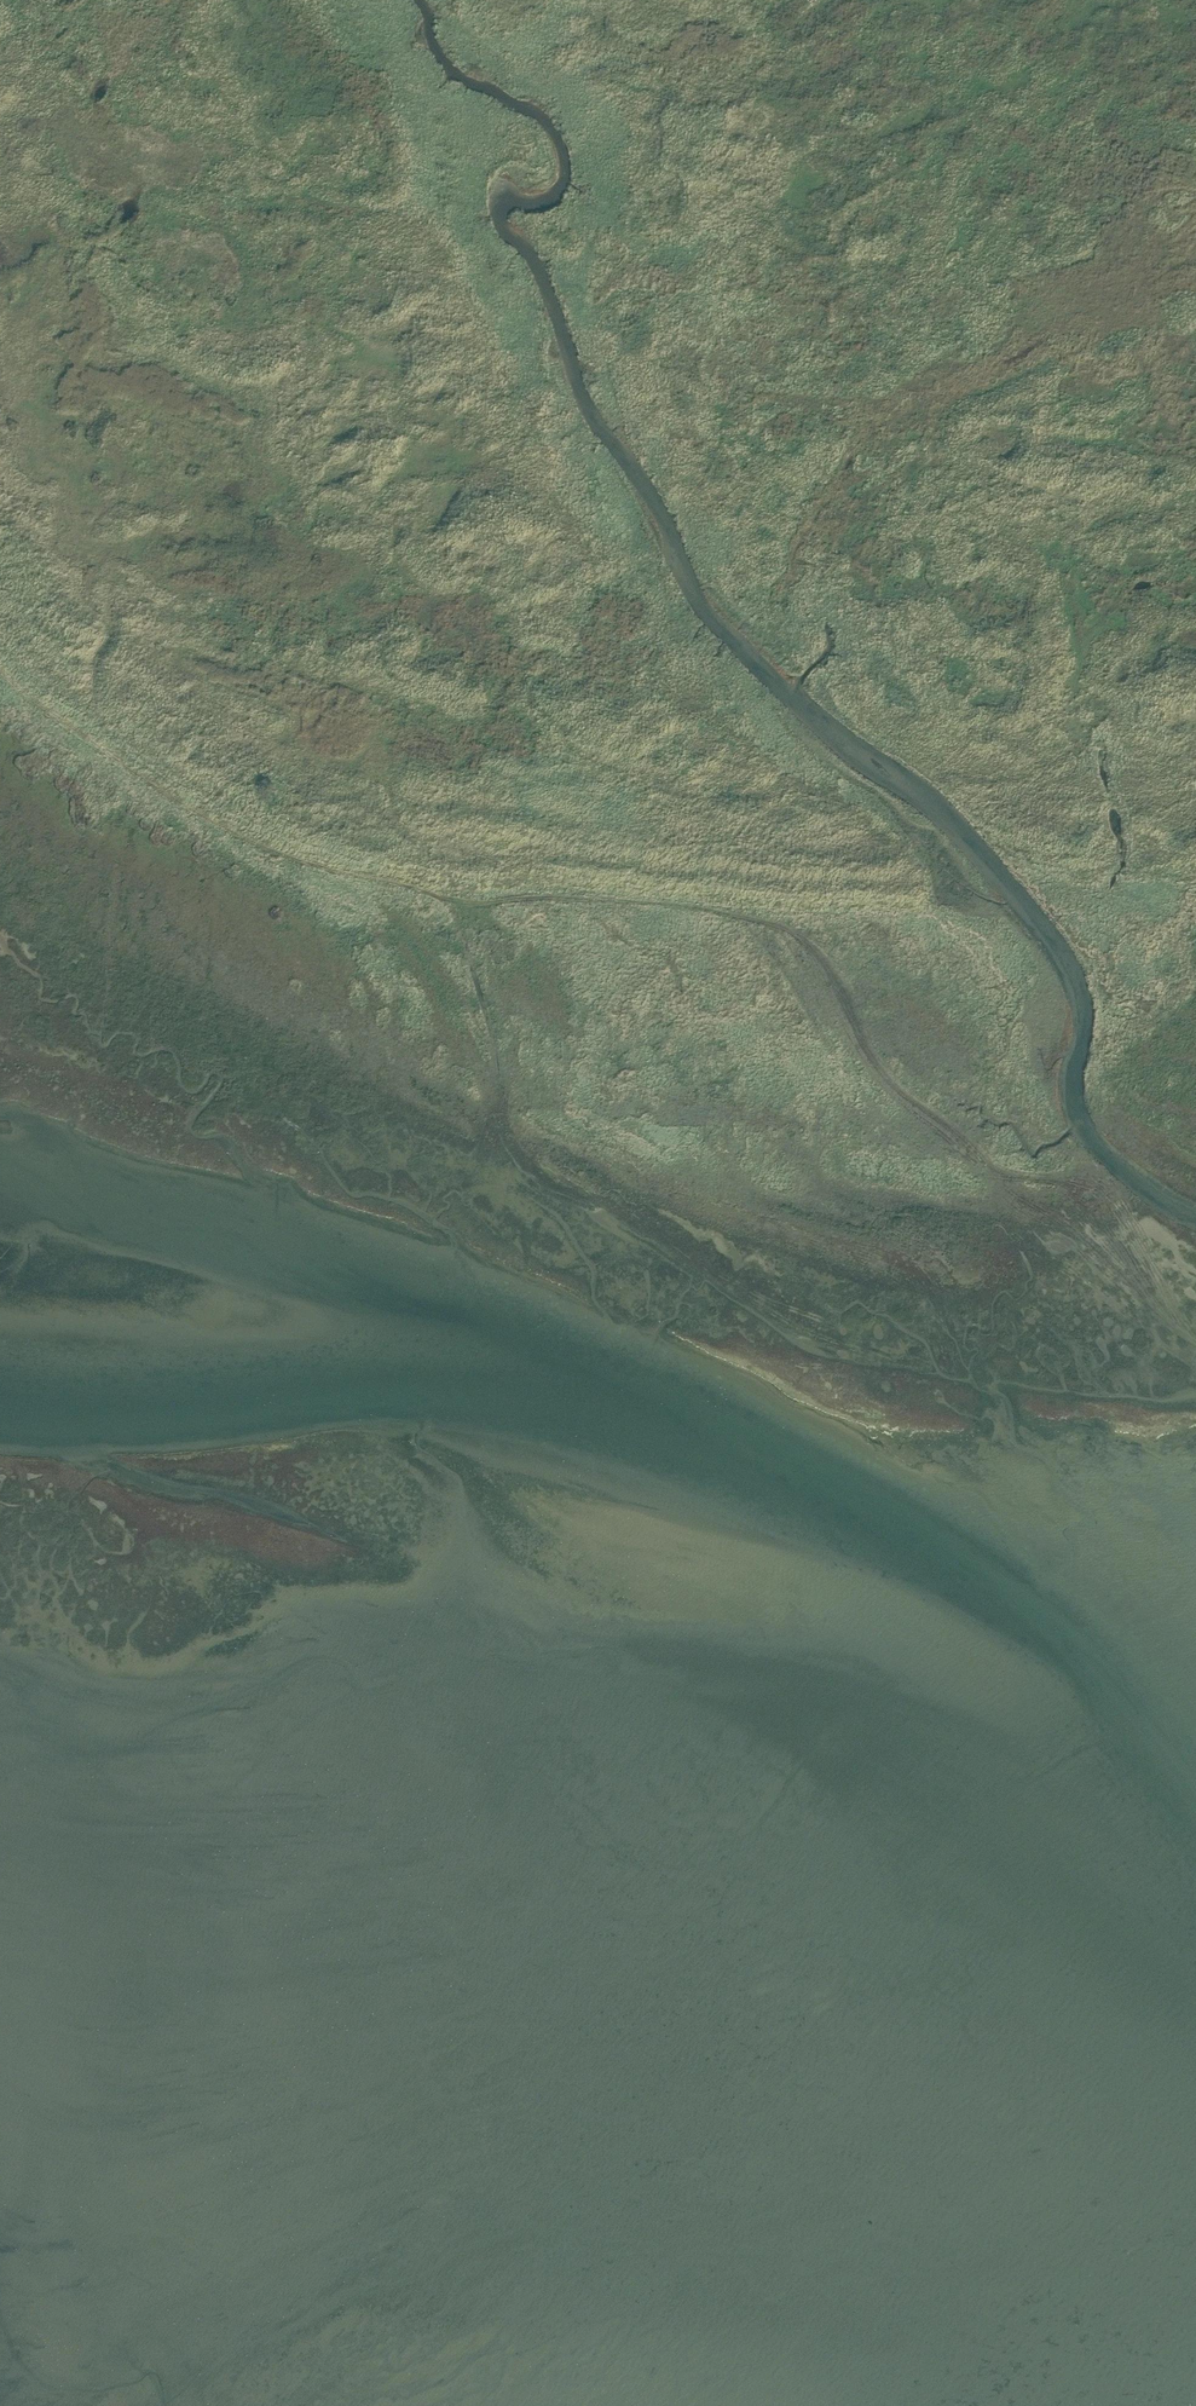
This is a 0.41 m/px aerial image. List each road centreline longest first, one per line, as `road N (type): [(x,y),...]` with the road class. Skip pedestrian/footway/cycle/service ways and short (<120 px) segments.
road 1 (track): [(0,677),(37,715),(257,856),(437,899),(516,939),(551,1134),(647,1183),(877,1244)]

